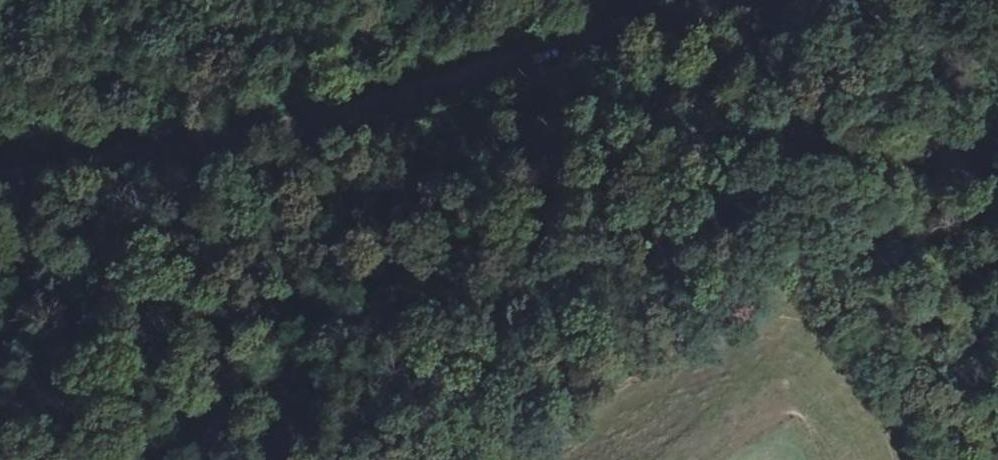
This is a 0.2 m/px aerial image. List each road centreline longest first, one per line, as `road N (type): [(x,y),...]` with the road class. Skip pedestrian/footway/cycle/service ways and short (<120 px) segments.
road 1 (tertiary): [(0,183),(275,131),(736,2),(802,2),(850,16),(898,50),(949,141),(976,176),(997,184)]

